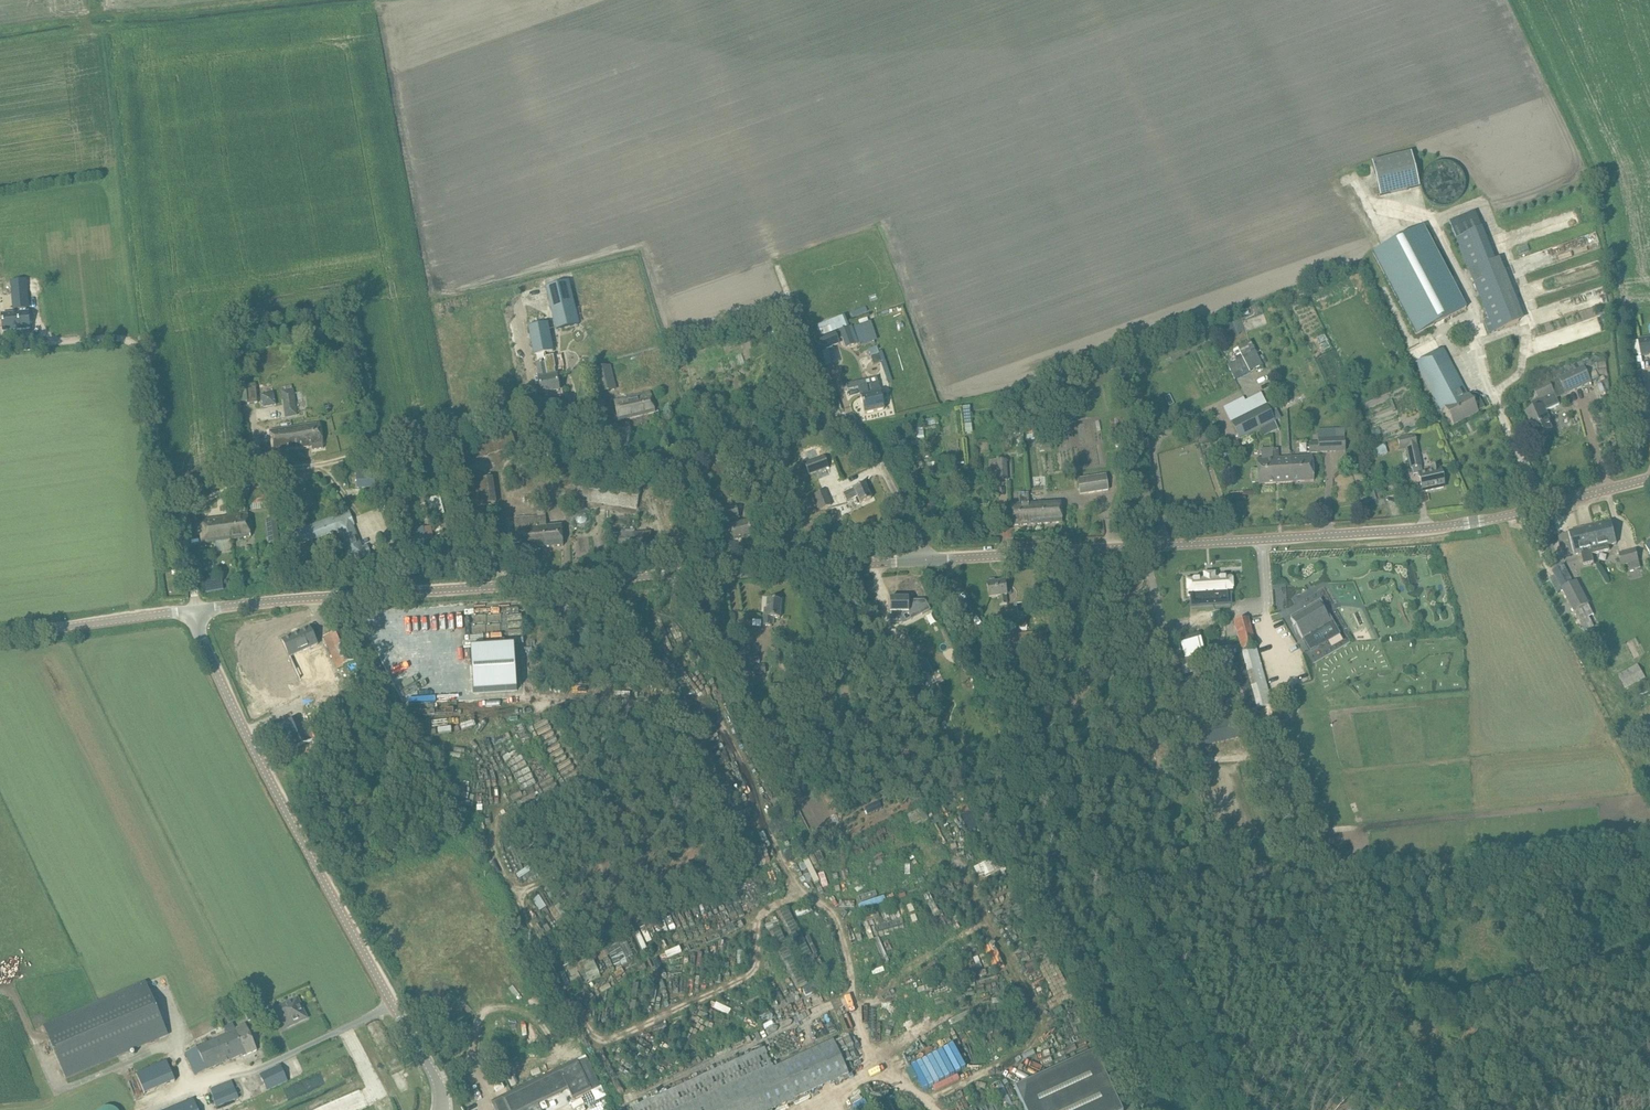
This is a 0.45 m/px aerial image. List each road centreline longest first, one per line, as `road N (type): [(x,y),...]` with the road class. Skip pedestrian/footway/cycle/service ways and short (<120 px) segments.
road 1 (unclassified): [(925,560),(1432,528),(1649,478)]
road 2 (residential): [(718,573),(679,479),(653,466),(623,466),(537,419),(265,473),(175,514)]
road 3 (unclassified): [(442,1109),(436,1077),(237,717),(195,610)]
road 4 (unclassified): [(195,610),(718,573)]
road 5 (residential): [(925,560),(874,450),(832,404),(764,227)]
road 6 (residential): [(175,514),(143,351),(110,338),(47,343)]
road 7 (unclassified): [(718,573),(925,560)]
road 8 (unclassified): [(0,636),(195,610)]

